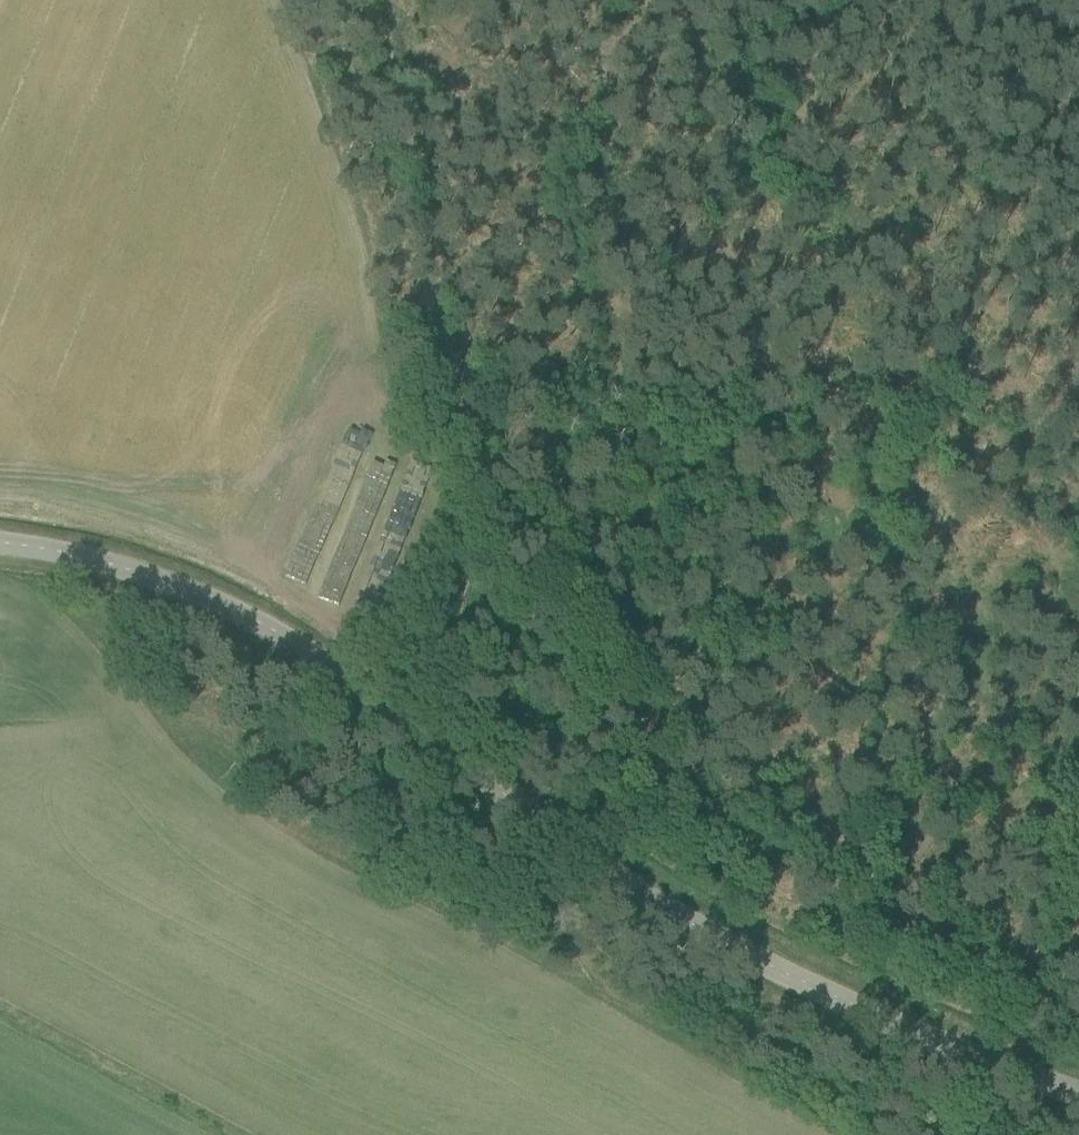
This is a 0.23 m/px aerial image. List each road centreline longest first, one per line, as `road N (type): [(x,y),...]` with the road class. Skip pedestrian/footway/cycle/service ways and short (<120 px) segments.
road 1 (unclassified): [(1078,1092),(827,998),(655,910),(230,619),(155,582),(0,550)]

